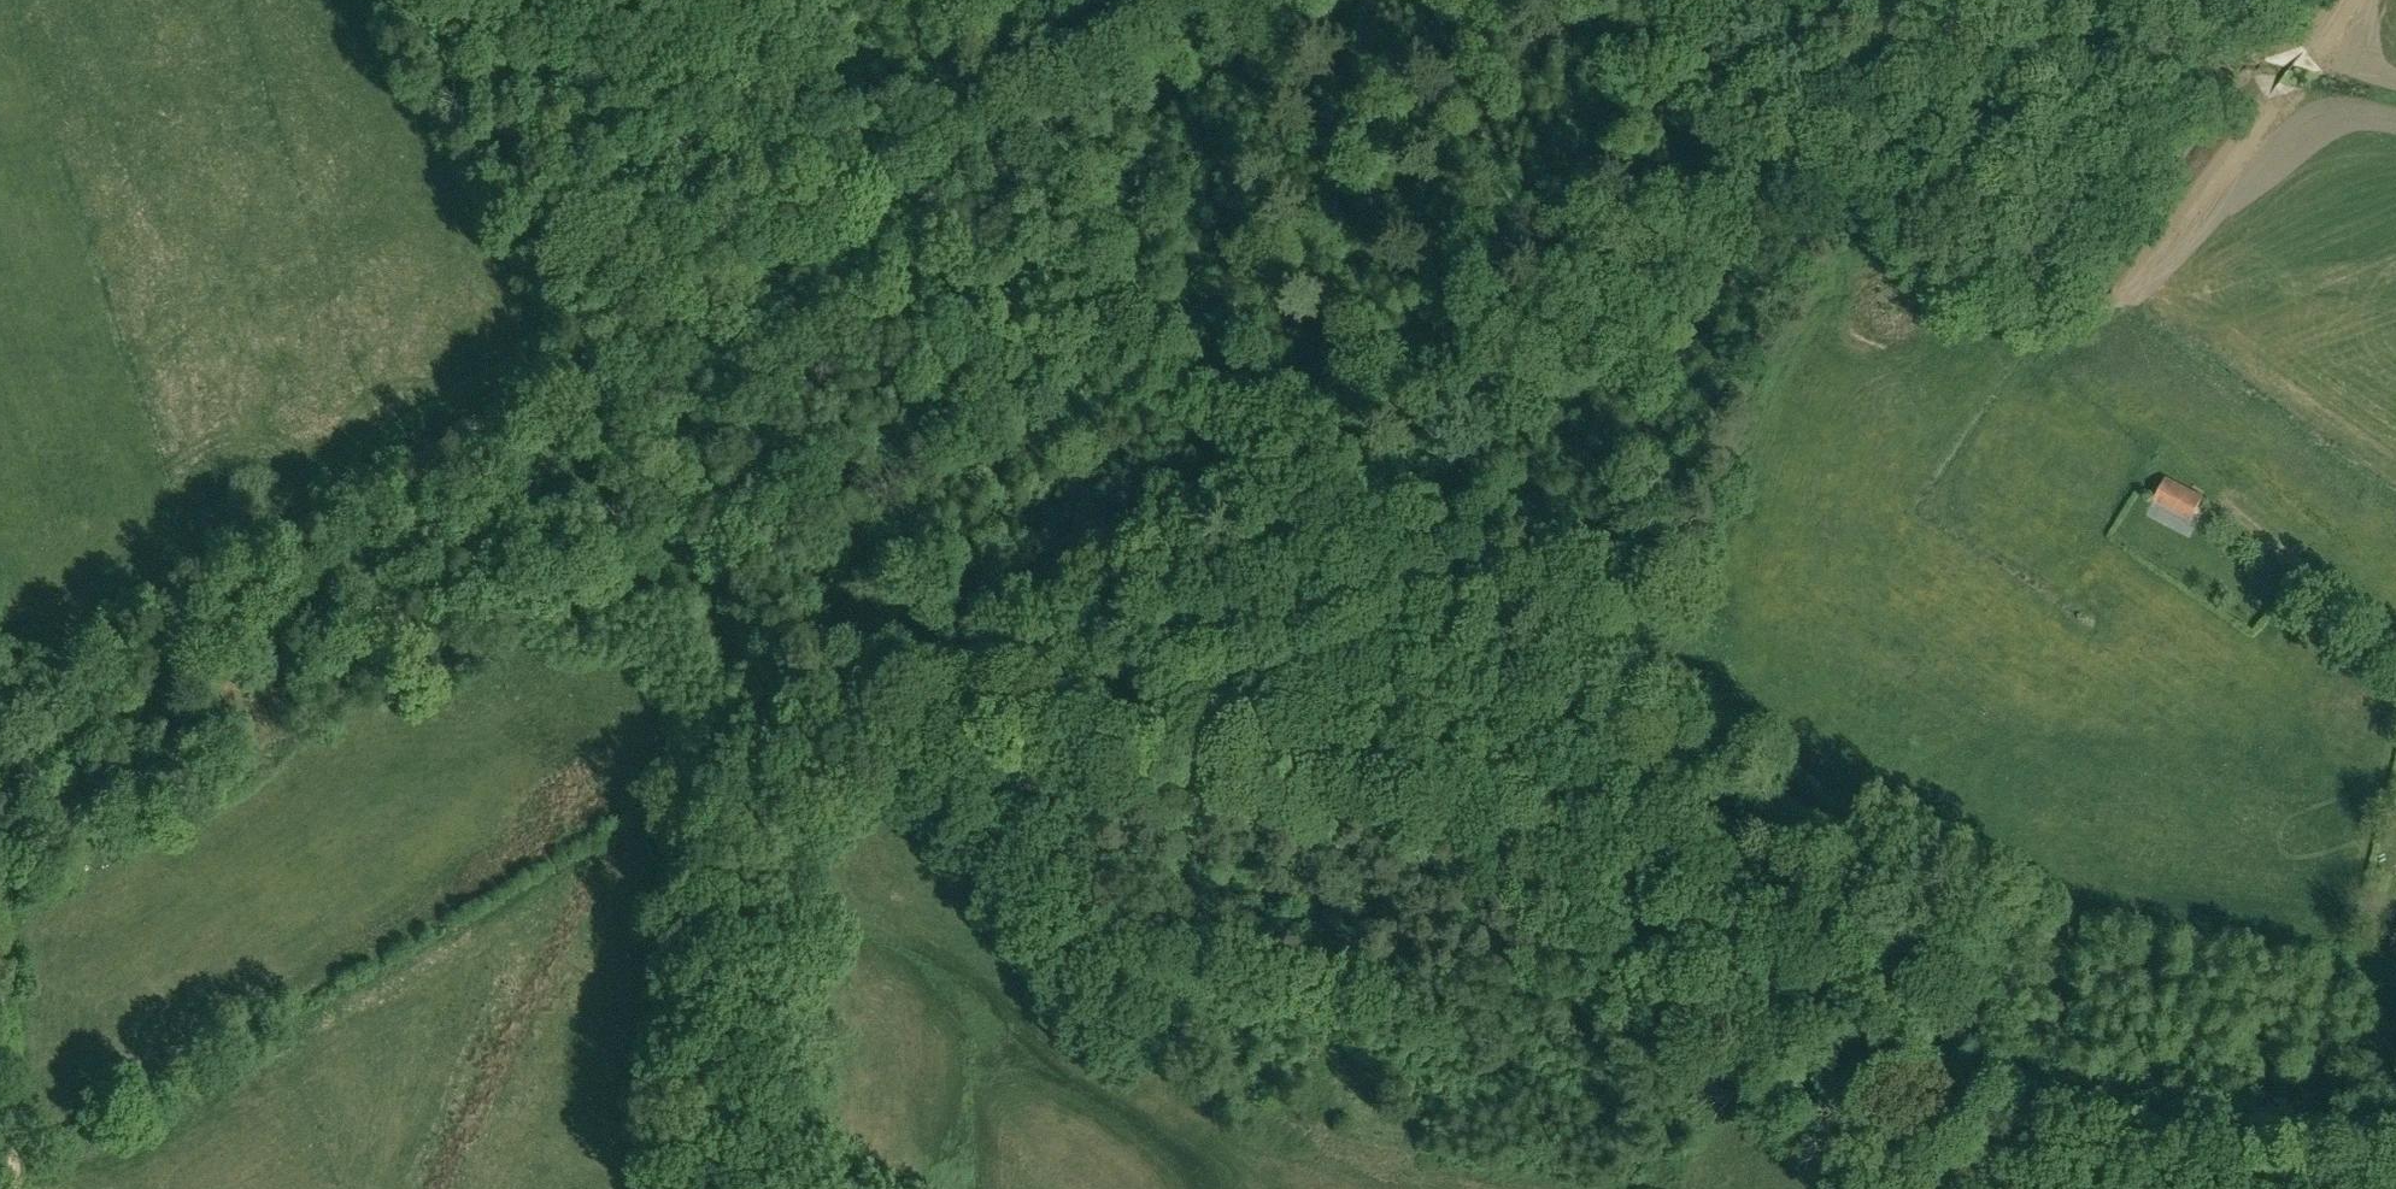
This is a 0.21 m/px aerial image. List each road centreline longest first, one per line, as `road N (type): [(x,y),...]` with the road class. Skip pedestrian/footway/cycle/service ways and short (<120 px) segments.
road 1 (unclassified): [(0,693),(604,362)]
road 2 (track): [(28,1188),(0,925)]

